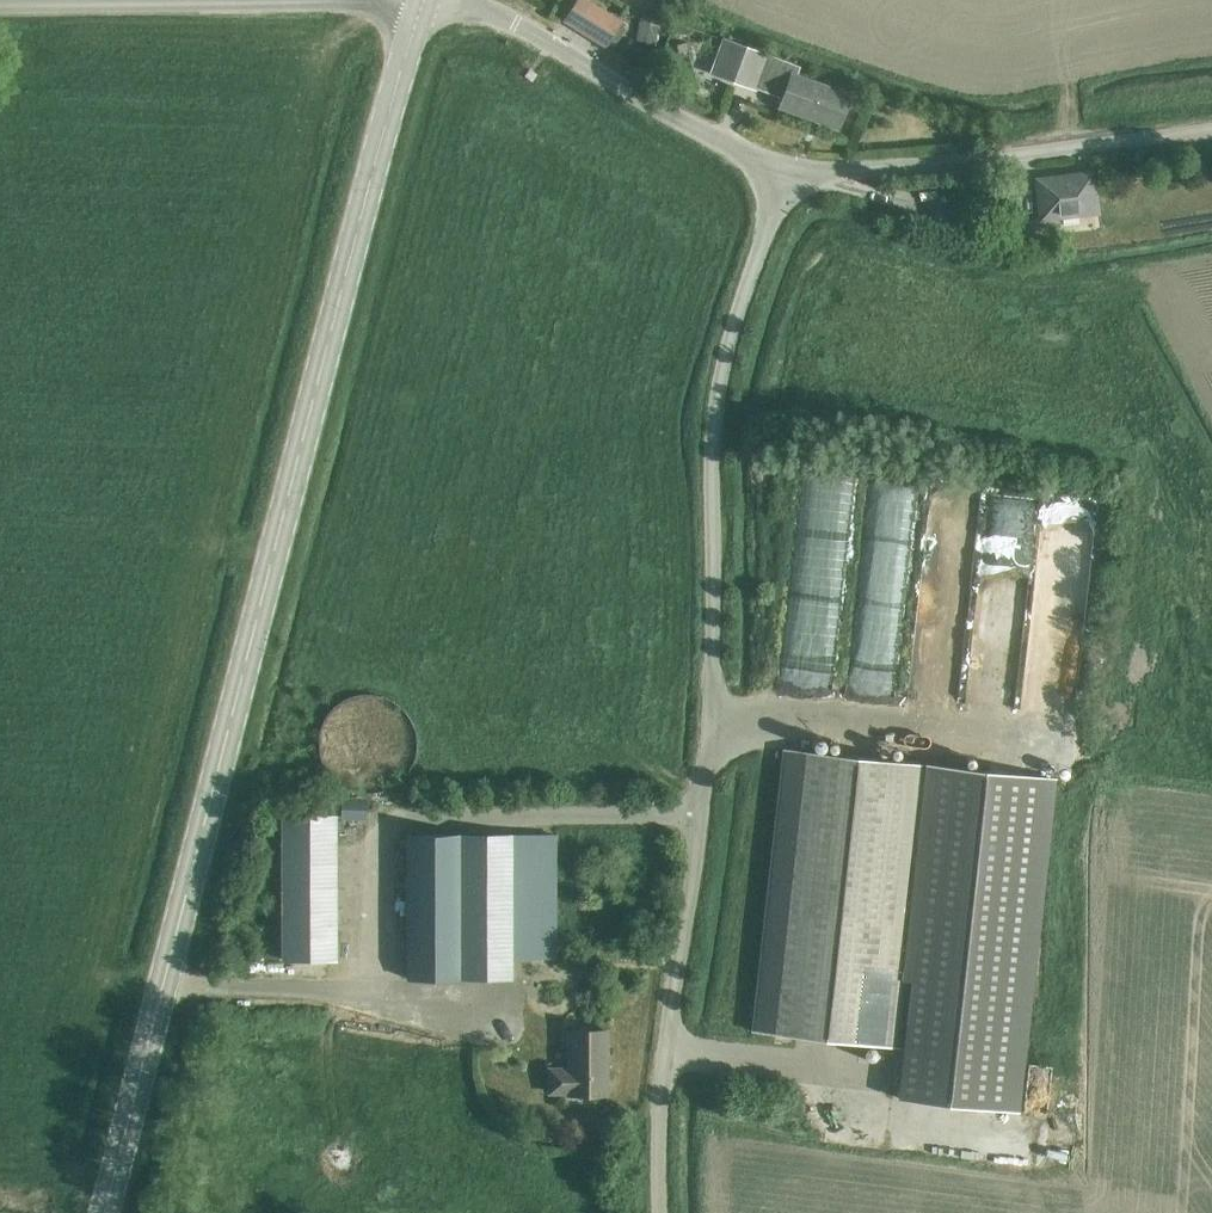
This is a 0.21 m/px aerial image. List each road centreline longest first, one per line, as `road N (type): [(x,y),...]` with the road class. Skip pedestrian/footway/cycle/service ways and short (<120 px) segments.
road 1 (tertiary): [(101,1212),(422,2)]
road 2 (unclassified): [(659,1212),(666,1052),(716,716),(712,439),(724,363),(751,271),(794,173)]
road 3 (tertiary): [(0,1),(422,2)]
road 4 (unclassified): [(1211,124),(794,173)]
road 5 (unclassified): [(794,173),(736,151),(517,24),(456,0)]

